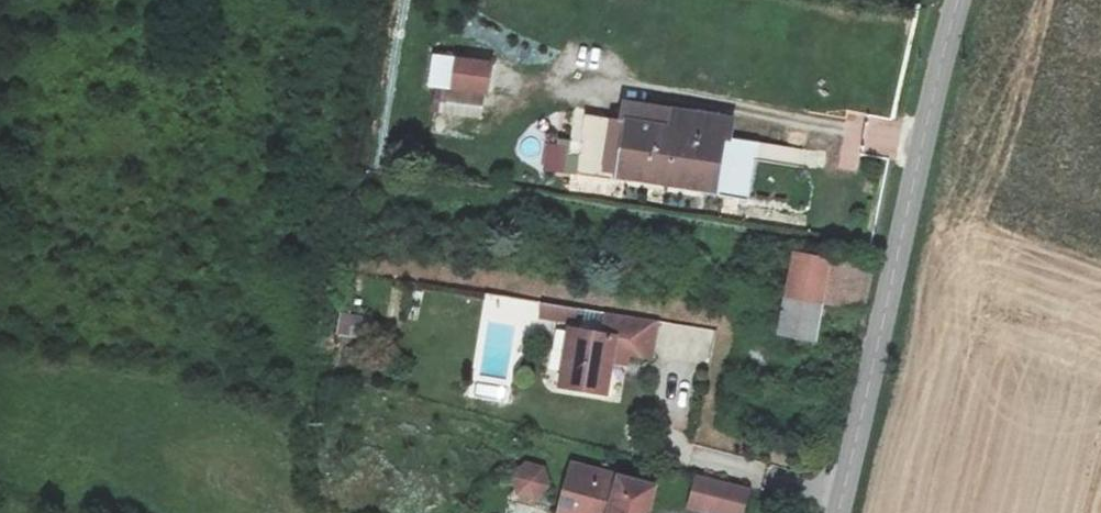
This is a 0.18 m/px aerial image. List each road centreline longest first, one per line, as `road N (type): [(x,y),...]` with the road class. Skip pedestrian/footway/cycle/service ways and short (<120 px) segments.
road 1 (unclassified): [(838,512),(958,0)]

